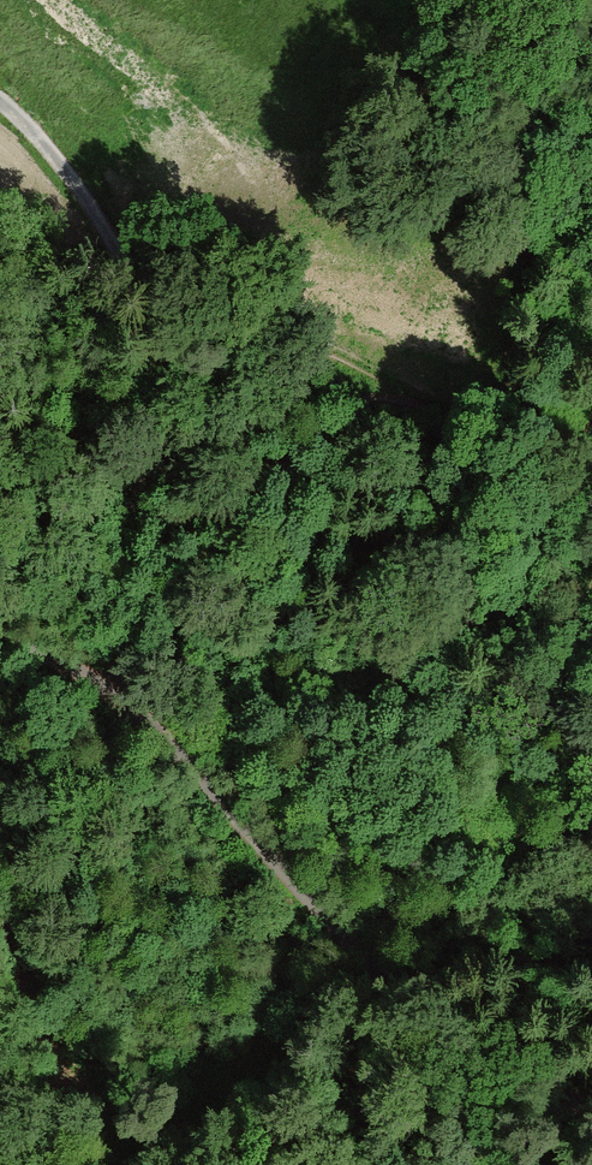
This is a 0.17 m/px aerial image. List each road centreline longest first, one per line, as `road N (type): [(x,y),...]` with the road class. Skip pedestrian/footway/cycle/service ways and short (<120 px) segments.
road 1 (unclassified): [(129,699),(398,991),(484,1057),(591,1107)]
road 2 (track): [(144,458),(327,400),(399,399),(591,489)]
road 3 (unclassified): [(144,458),(148,340),(134,283),(92,204),(0,101)]
road 4 (unclassified): [(129,699),(127,623),(144,458)]
road 5 (unclassified): [(0,554),(144,458)]
road 6 (unclassified): [(0,637),(64,658),(129,699)]

